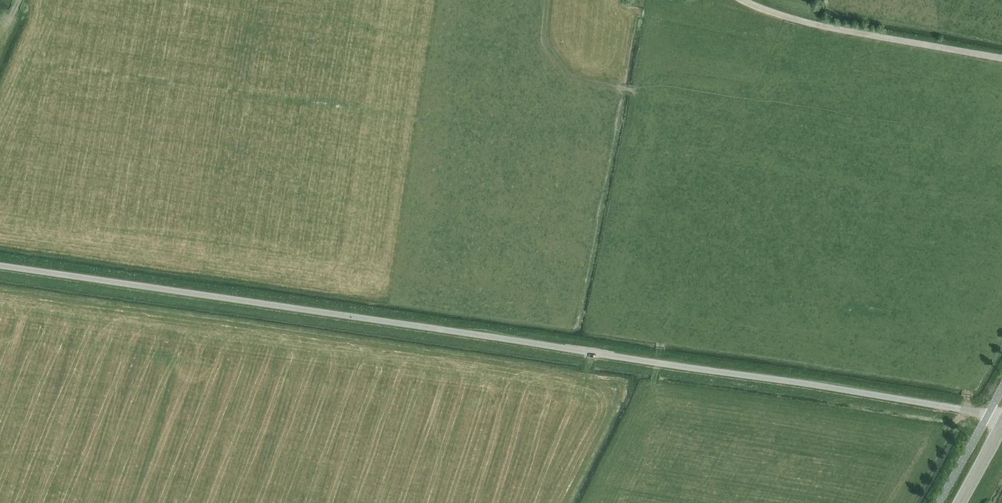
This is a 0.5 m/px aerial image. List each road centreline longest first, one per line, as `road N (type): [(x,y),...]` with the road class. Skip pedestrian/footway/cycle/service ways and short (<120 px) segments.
road 1 (unclassified): [(987,414),(0,266)]

